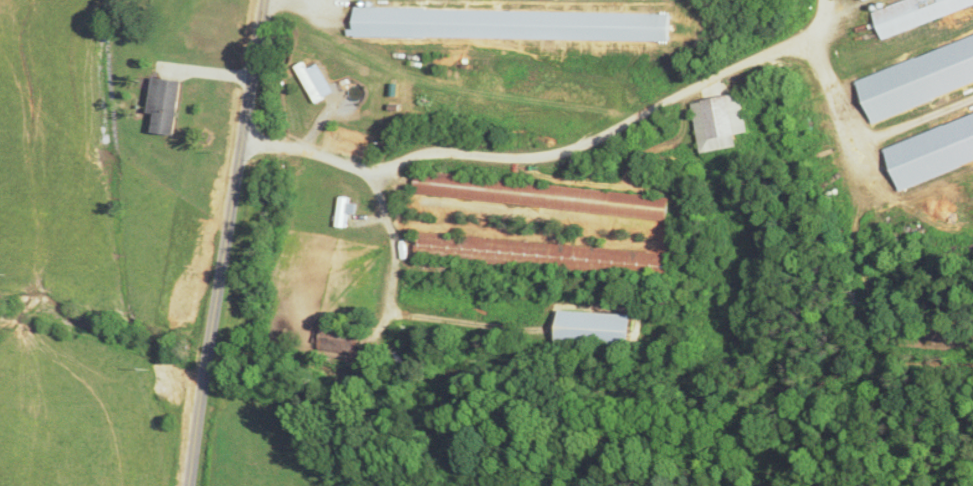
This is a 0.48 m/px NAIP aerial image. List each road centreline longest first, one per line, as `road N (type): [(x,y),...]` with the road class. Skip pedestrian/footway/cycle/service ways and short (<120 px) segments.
road 1 (residential): [(188,485),(265,0)]

